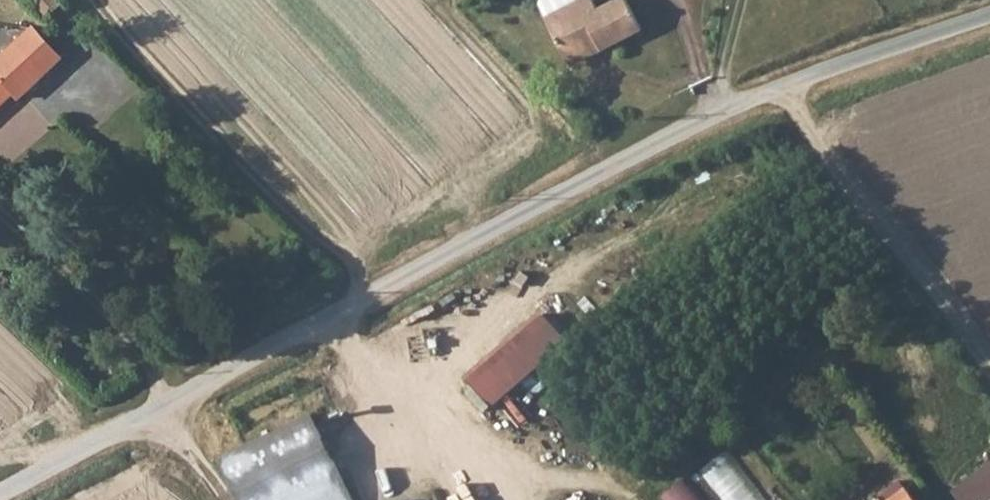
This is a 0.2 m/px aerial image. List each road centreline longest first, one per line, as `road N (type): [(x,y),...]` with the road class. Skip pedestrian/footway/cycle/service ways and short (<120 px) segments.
road 1 (unclassified): [(0,494),(684,125),(989,19)]

